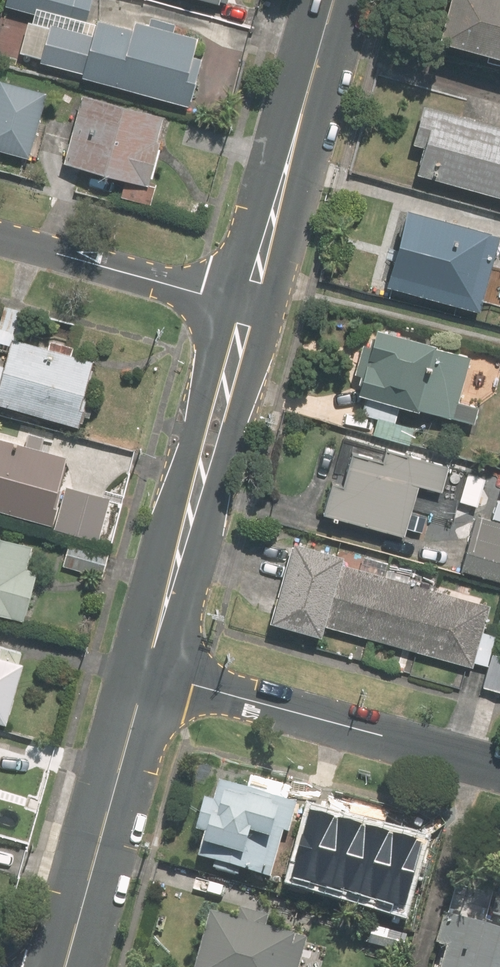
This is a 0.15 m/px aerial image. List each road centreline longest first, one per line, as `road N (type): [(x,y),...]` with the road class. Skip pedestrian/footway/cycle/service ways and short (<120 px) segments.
road 1 (tertiary): [(249,305),(144,673)]
road 2 (residential): [(499,771),(144,673)]
road 3 (tertiary): [(333,0),(249,305)]
road 4 (tertiary): [(144,673),(62,966)]
road 5 (residential): [(249,305),(0,238)]

